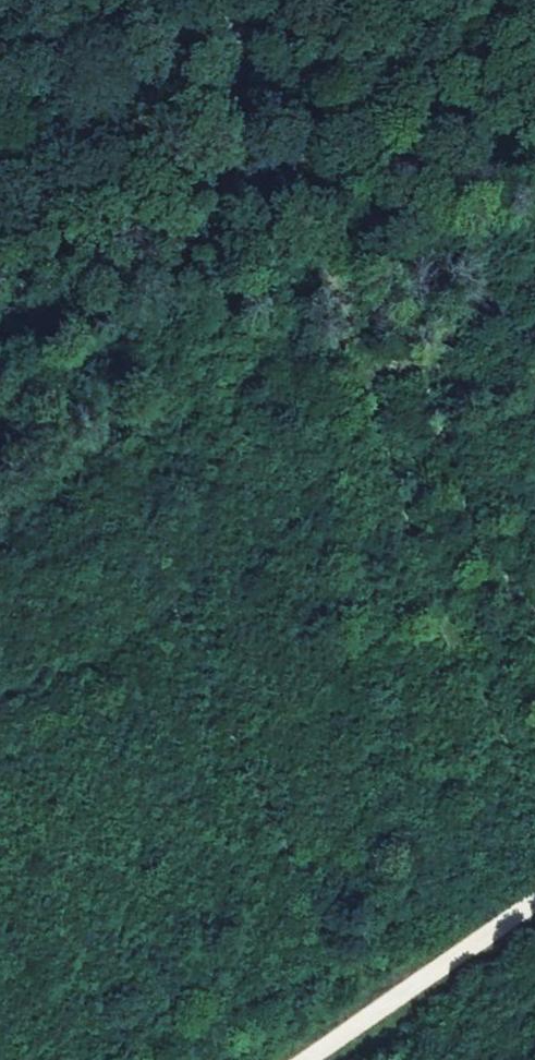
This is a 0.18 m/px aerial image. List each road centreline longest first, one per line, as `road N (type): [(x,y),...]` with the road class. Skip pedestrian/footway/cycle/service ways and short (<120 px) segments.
road 1 (track): [(314,1059),(534,904)]

